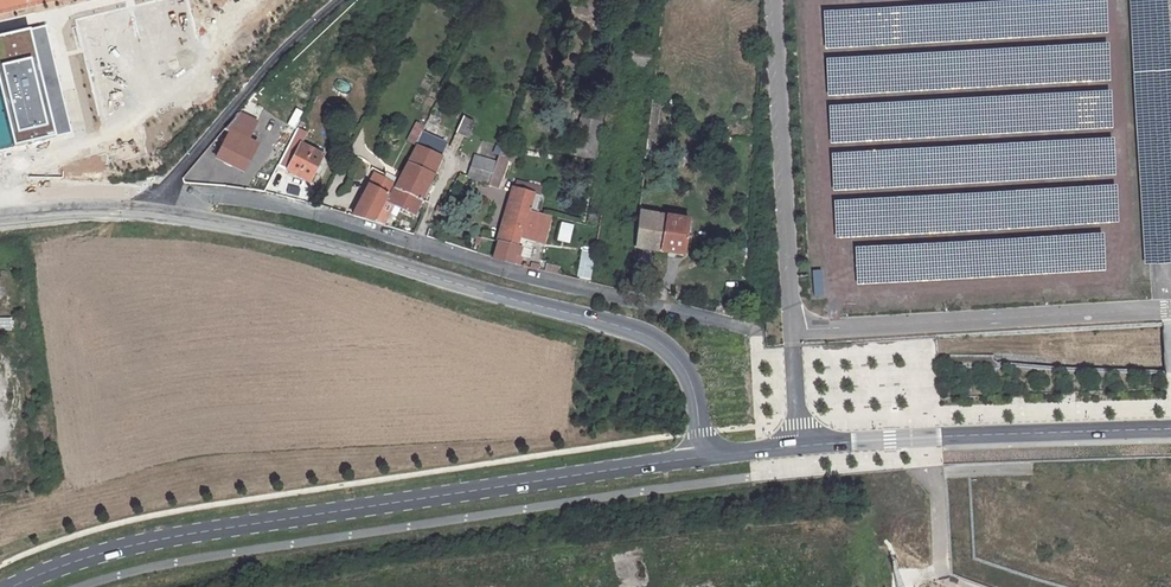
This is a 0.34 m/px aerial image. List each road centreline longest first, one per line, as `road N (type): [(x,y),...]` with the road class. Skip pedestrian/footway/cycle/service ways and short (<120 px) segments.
road 1 (tertiary): [(702,457),(133,544),(10,586)]
road 2 (tertiary): [(150,208),(292,234),(648,334),(685,369),(702,457)]
road 3 (residential): [(750,330),(233,196),(183,196),(150,208)]
road 4 (tertiary): [(1170,429),(911,438),(702,457)]
road 5 (residential): [(150,208),(277,56),(340,0)]
road 6 (tertiary): [(0,213),(150,208)]

